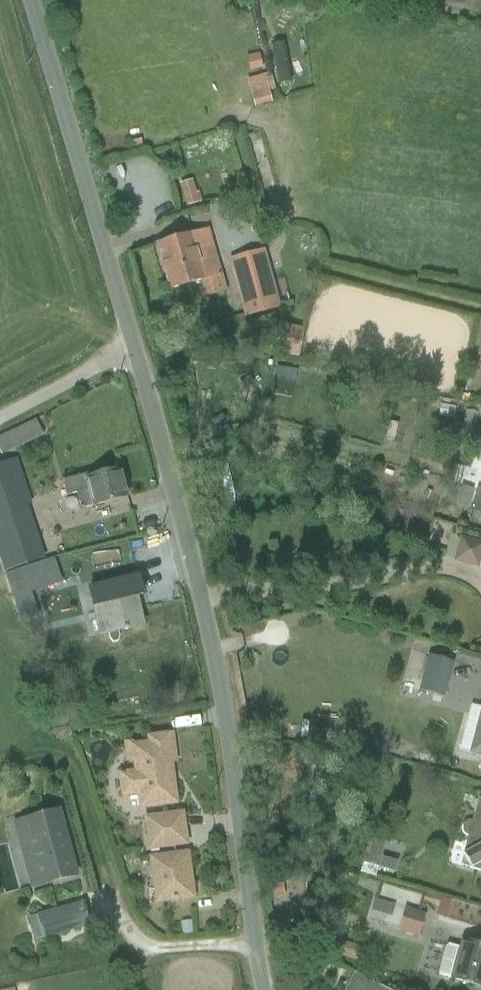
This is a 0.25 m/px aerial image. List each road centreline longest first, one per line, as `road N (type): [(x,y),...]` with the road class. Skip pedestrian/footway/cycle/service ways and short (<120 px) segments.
road 1 (residential): [(133,349),(218,663),(261,989)]
road 2 (unclassified): [(30,0),(133,349)]
road 3 (track): [(254,945),(155,949),(127,930),(116,905)]
road 4 (unclassified): [(0,419),(133,349)]

